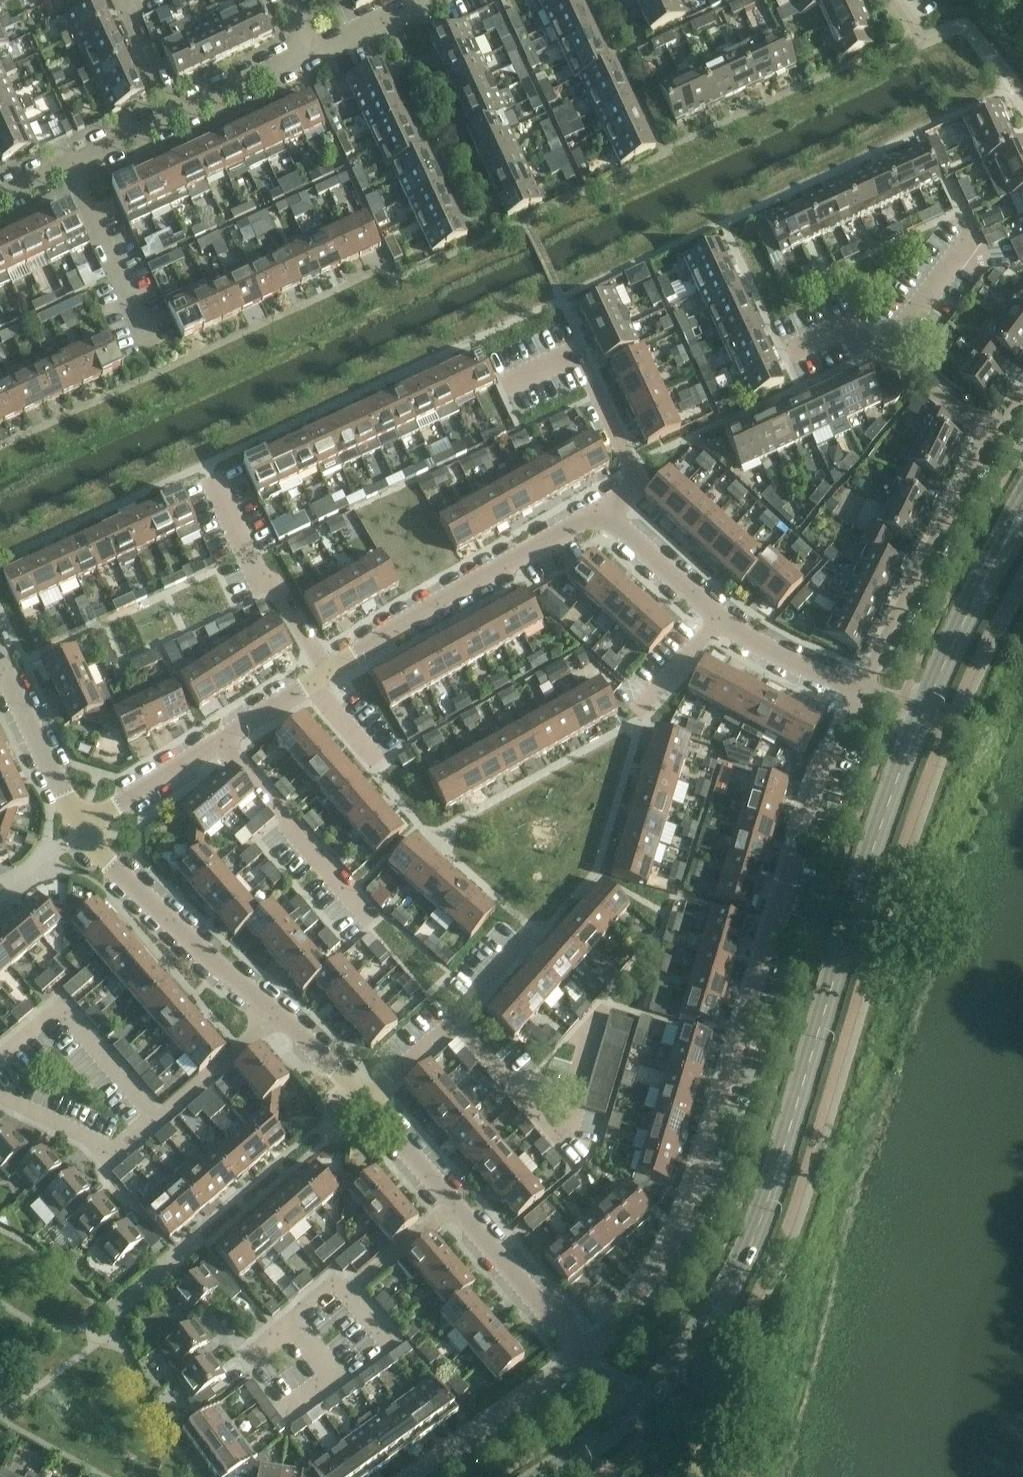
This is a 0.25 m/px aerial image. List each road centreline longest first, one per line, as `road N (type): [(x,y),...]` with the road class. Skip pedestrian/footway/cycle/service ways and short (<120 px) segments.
road 1 (secondary): [(634,1411),(695,1339),(753,1245),(921,718)]
road 2 (residential): [(577,1353),(646,1286),(674,1235),(720,1109),(740,1089),(747,1068),(741,1017),(810,795),(860,690)]
road 3 (residential): [(326,672),(602,514)]
road 4 (residential): [(860,690),(753,641),(602,514)]
road 5 (residential): [(860,690),(940,510),(988,429)]
road 6 (residential): [(87,832),(326,672)]
road 7 (residential): [(281,1015),(87,832)]
road 8 (residential): [(326,672),(261,565),(239,547),(206,466)]
road 9 (secondary): [(921,718),(1022,516)]
road 10 (residential): [(406,1476),(577,1353)]
road 11 (residential): [(87,832),(0,658)]
road 12 (residential): [(579,1129),(561,1145),(453,1017)]
road 13 (residential): [(577,1353),(453,1207)]
road 14 (residential): [(152,342),(68,170)]
road 15 (residential): [(602,514),(636,475),(587,353)]
road 16 (residential): [(159,1125),(281,1015)]
road 17 (residential): [(178,118),(314,56)]
road 18 (residential): [(453,1207),(359,1099)]
road 19 (residential): [(314,56),(436,0)]
road 20 (residential): [(988,429),(885,347)]
road 21 (residential): [(178,118),(129,0)]
road 22 (residential): [(359,1099),(453,1017)]
road 23 (residential): [(68,170),(178,118)]

